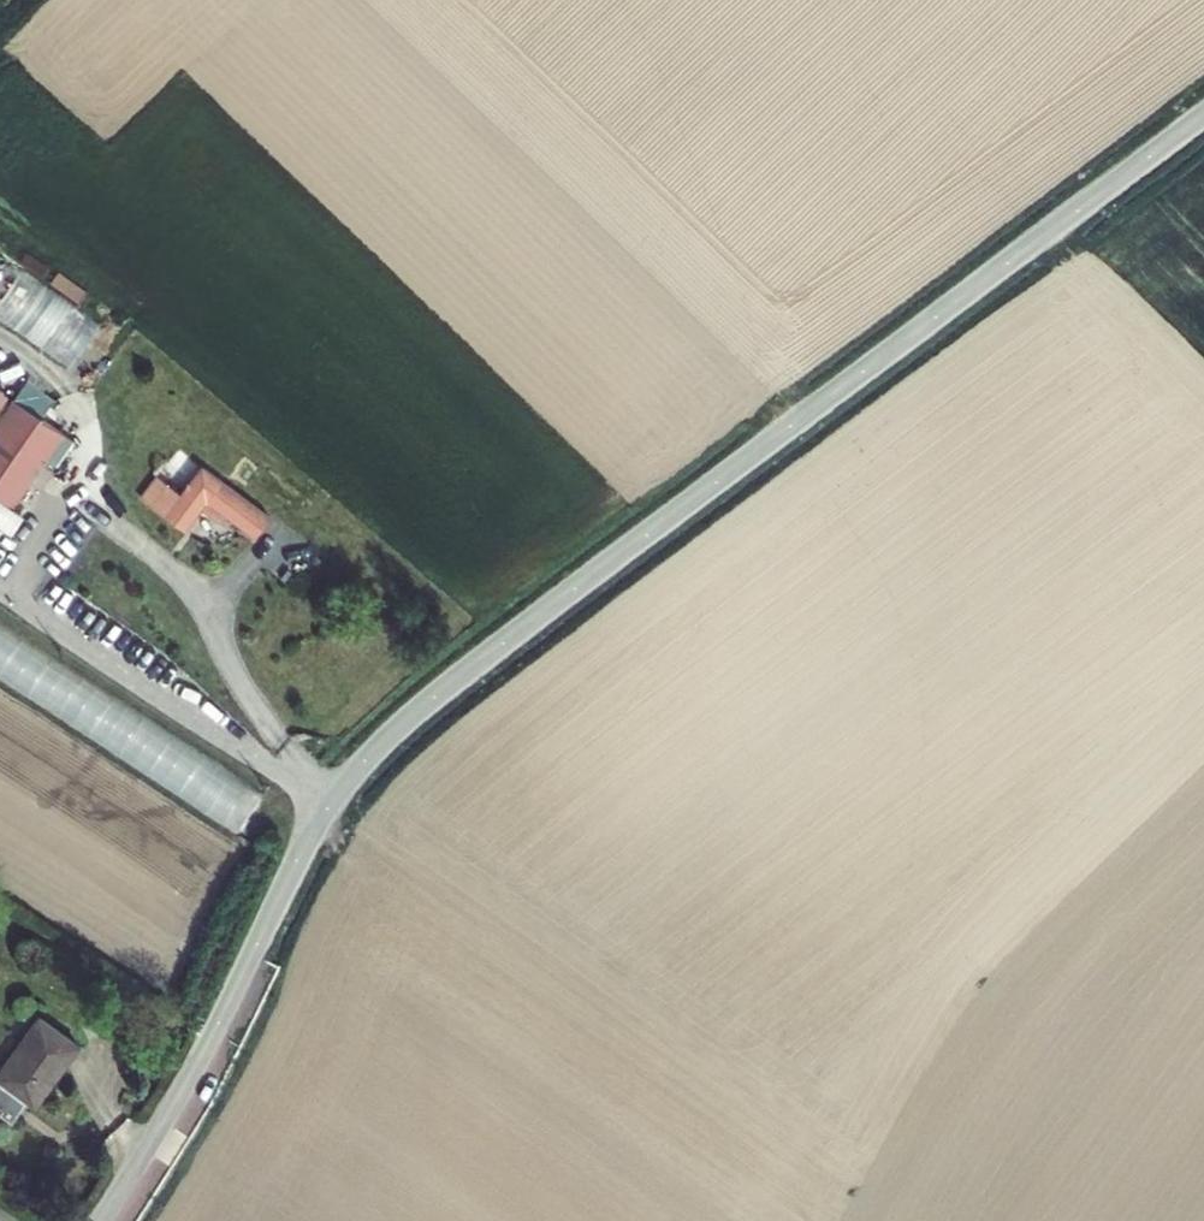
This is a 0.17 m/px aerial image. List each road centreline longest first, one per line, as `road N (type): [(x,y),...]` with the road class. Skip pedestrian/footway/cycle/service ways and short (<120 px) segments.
road 1 (tertiary): [(103,1220),(191,1078),(318,827),(383,744),(1203,118)]

